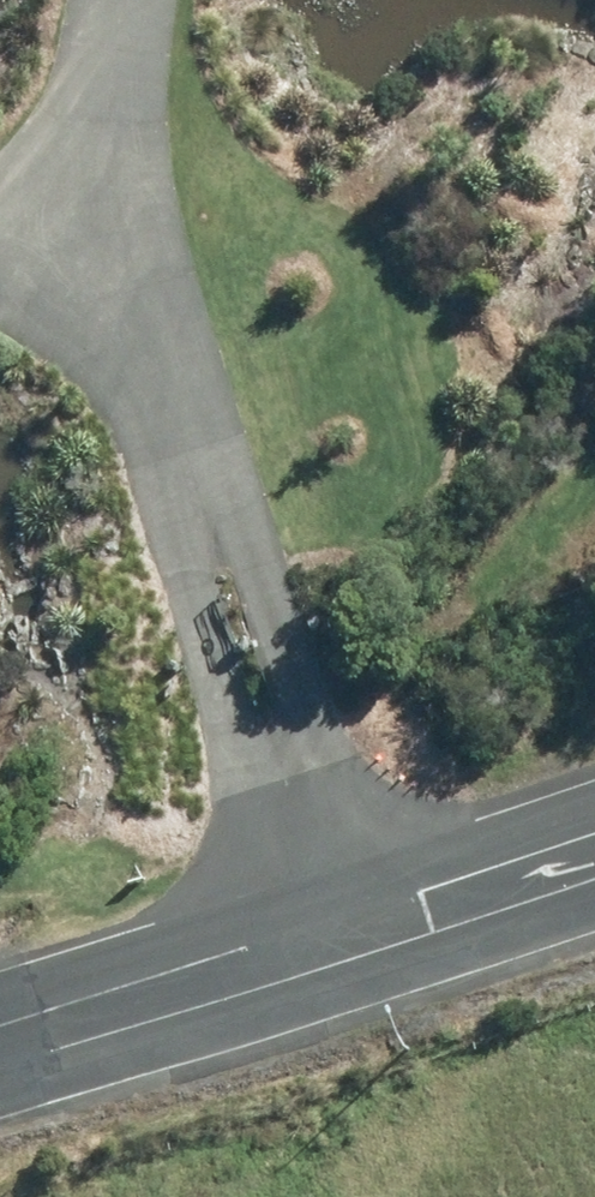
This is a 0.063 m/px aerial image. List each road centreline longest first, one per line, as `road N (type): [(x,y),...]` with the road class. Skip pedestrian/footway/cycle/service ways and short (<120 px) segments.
road 1 (residential): [(390,921),(157,224),(149,152)]
road 2 (unclassified): [(0,1040),(390,921)]
road 3 (unclassified): [(390,921),(594,850)]
road 4 (residential): [(149,152),(0,198)]
road 5 (residential): [(149,152),(141,0)]

